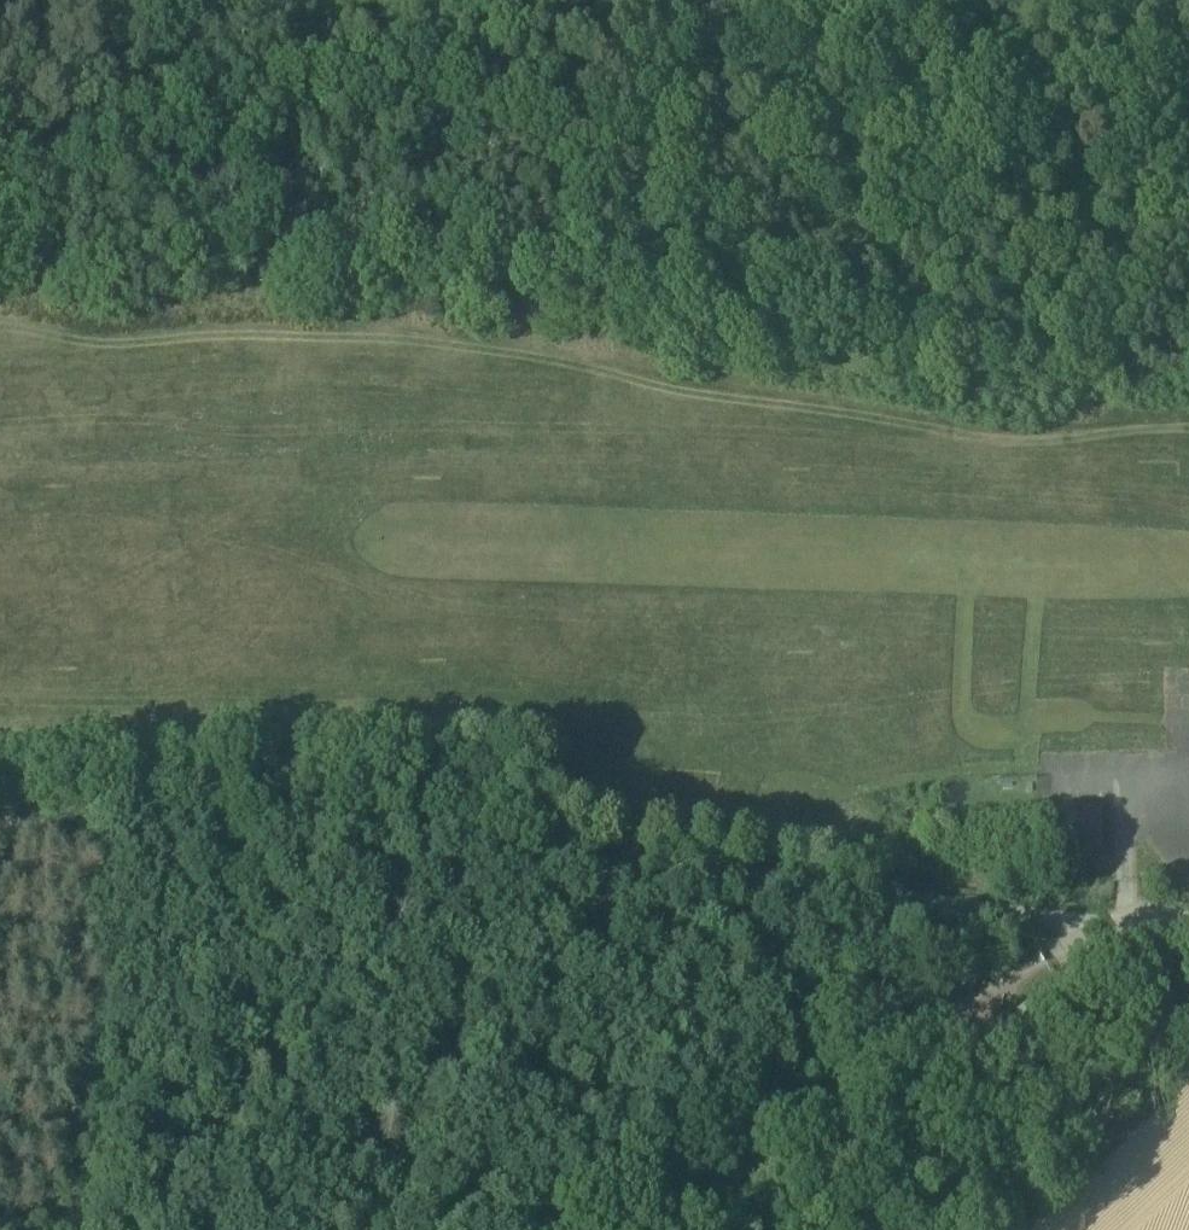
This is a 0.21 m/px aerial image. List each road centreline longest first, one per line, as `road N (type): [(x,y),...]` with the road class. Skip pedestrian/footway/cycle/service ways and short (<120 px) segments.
road 1 (track): [(0,328),(108,338),(224,329),(382,336),(1002,434),(1188,426)]
road 2 (track): [(1093,932),(183,805),(0,827)]

